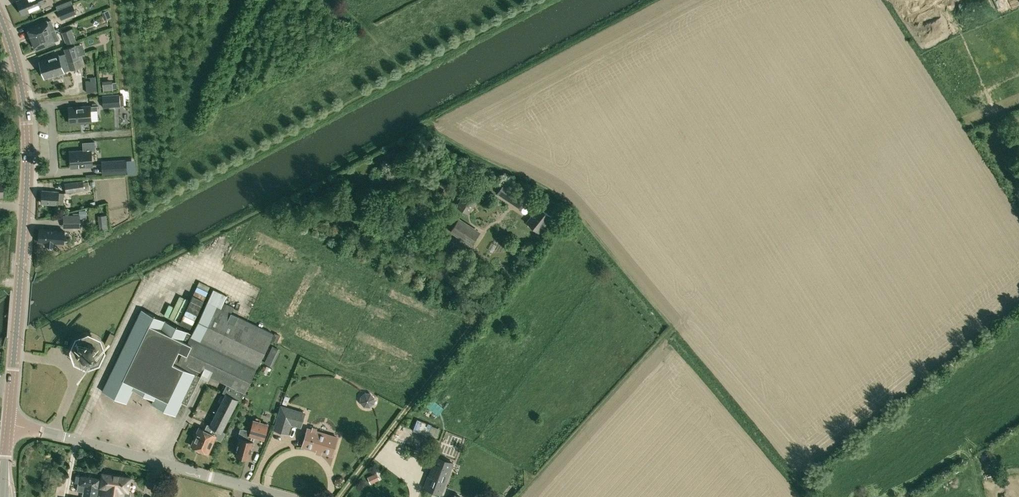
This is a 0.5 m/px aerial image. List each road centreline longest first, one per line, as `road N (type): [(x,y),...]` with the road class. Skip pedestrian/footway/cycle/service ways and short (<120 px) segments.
road 1 (residential): [(284,496),(8,425)]
road 2 (secondary): [(8,425),(27,174)]

